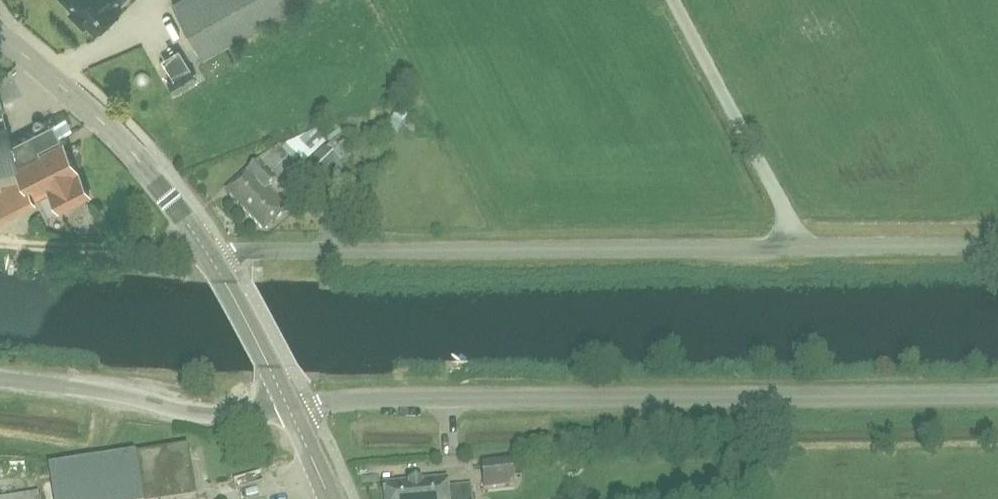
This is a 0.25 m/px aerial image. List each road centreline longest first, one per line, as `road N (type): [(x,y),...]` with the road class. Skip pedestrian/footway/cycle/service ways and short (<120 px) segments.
road 1 (unclassified): [(997,244),(206,251)]
road 2 (unclassified): [(997,394),(290,405)]
road 3 (tertiary): [(206,251),(122,142),(0,37)]
road 4 (unclassified): [(290,405),(202,413),(0,378)]
road 5 (track): [(0,245),(206,251)]
road 6 (tertiary): [(290,405),(206,251)]

